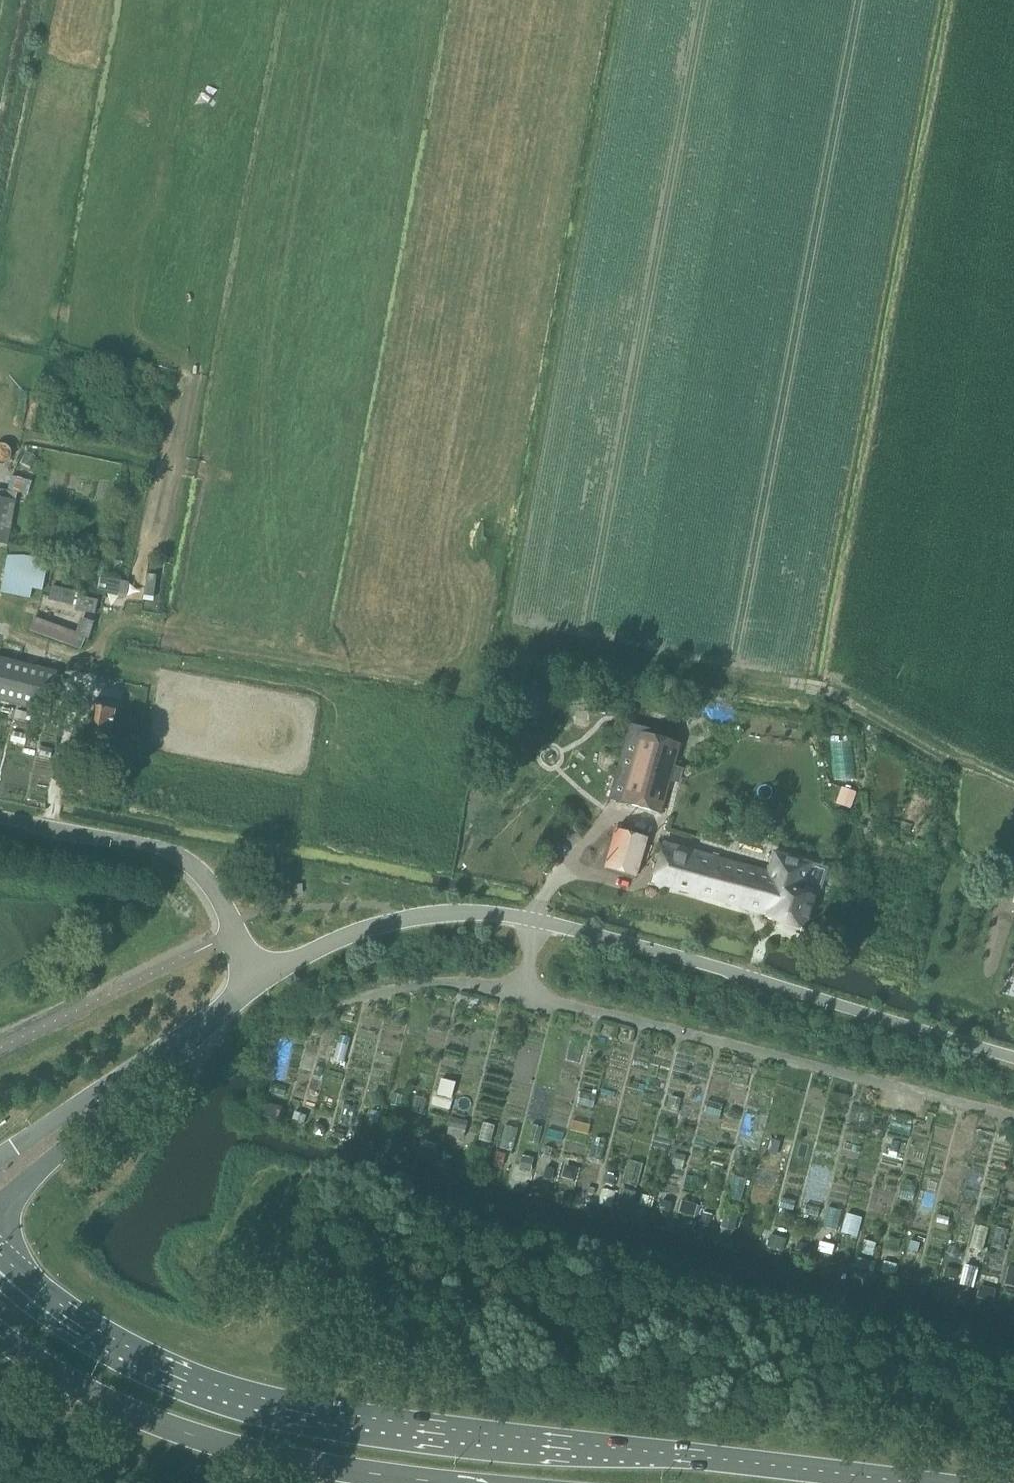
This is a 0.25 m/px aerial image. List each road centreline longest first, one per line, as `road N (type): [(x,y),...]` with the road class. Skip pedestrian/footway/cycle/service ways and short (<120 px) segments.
road 1 (primary): [(900,1482),(532,1445),(210,1391),(115,1348),(50,1304),(0,1256)]
road 2 (track): [(543,634),(853,691),(911,754),(1013,792)]
road 3 (unclassified): [(1013,1059),(530,919)]
road 4 (primary): [(0,1336),(54,1373),(215,1442),(453,1482)]
road 5 (unclassified): [(267,978),(207,873),(162,848),(0,819)]
road 6 (unclassified): [(0,1211),(169,1051)]
road 7 (unclassified): [(169,1051),(0,1154)]
road 8 (unclassified): [(267,978),(345,936),(405,919)]
road 9 (unclassified): [(530,919),(448,911),(405,919)]
road 10 (unclassified): [(169,1051),(267,978)]

